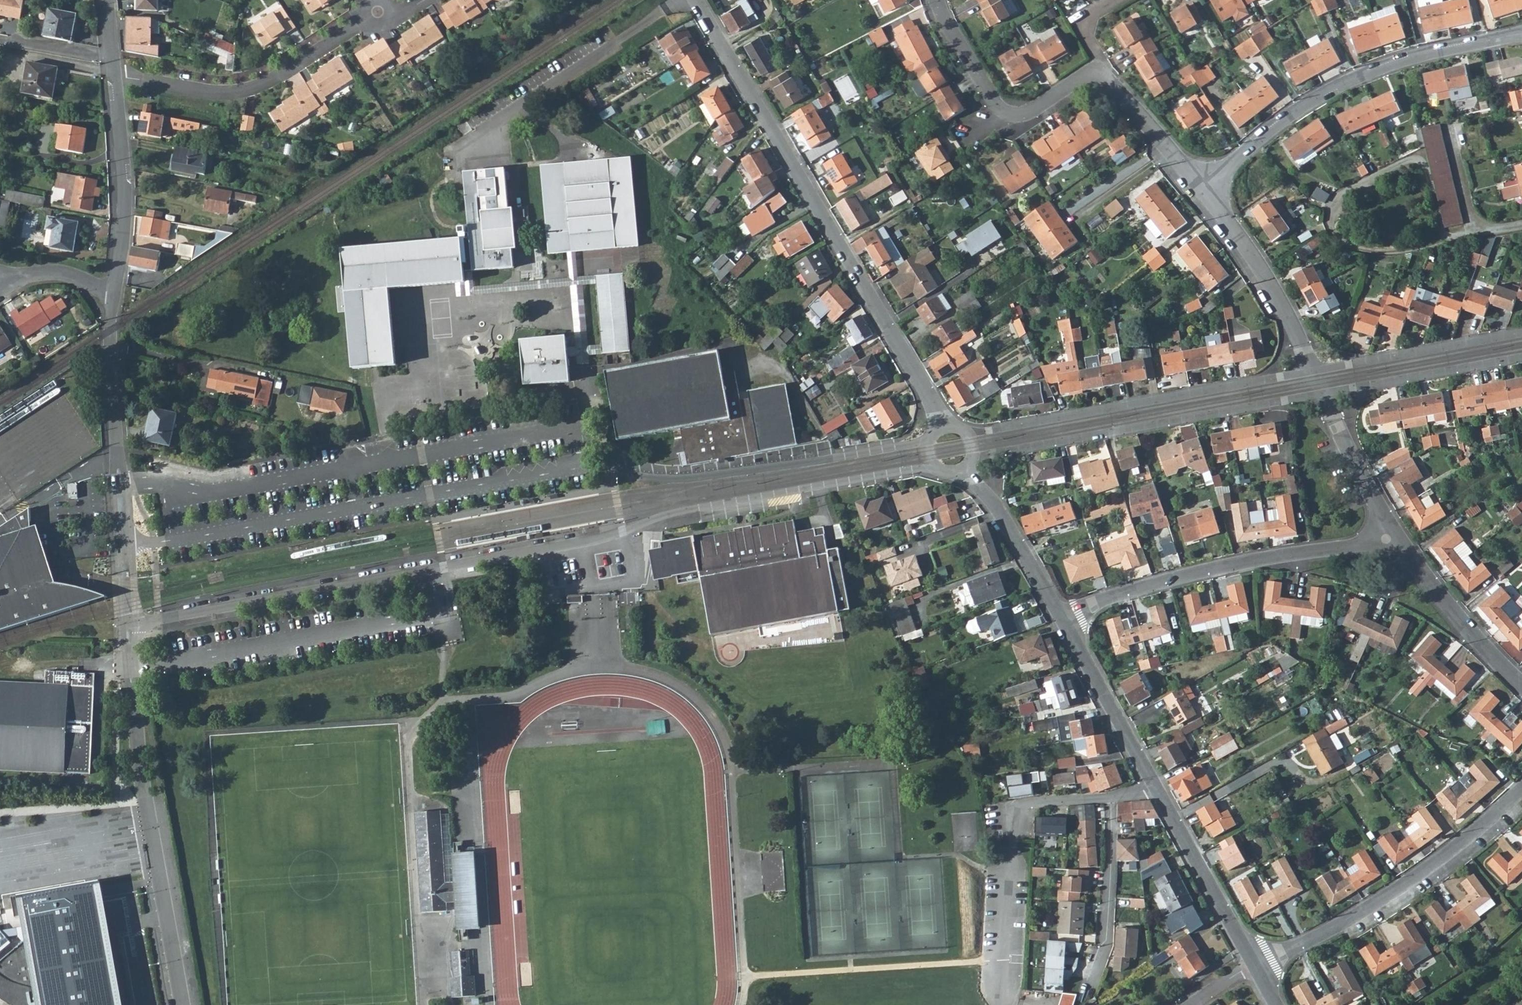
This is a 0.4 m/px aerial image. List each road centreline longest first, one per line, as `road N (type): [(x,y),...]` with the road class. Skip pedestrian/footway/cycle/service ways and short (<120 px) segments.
road 1 (residential): [(131,625),(599,538),(675,512),(933,465)]
road 2 (residential): [(928,442),(690,478),(582,467),(123,543)]
road 3 (residential): [(695,0),(945,426)]
road 4 (residential): [(184,1004),(131,625)]
road 5 (residential): [(1198,183),(1353,78),(1521,33)]
road 6 (residential): [(1386,539),(1228,565),(1095,604),(1065,623)]
road 7 (residential): [(1253,966),(1377,906),(1486,829),(1521,792)]
road 8 (residential): [(1007,451),(1324,394)]
road 9 (residential): [(1311,371),(1003,428)]
road 10 (residential): [(117,74),(239,93),(379,15)]
road 11 (residential): [(123,543),(113,297)]
road 12 (residential): [(1099,69),(1032,113),(1008,114),(936,0)]
road 13 (residential): [(113,297),(125,216),(117,74)]
road 14 (residential): [(1311,371),(1286,315),(1198,183)]
road 15 (residential): [(1521,331),(1311,371)]
road 16 (residential): [(1086,1000),(1106,941),(1111,798)]
road 17 (residential): [(1156,789),(1253,966)]
road 18 (residential): [(1324,394),(1521,356)]
road 19 (residential): [(1386,539),(1521,687)]
road 20 (residential): [(1065,623),(1156,789)]
road 21 (residential): [(961,470),(999,511),(1065,623)]
road 22 (residential): [(1324,394),(1386,539)]
road 23 (residential): [(1198,183),(1099,69)]
road 24 (residential): [(1011,844),(1017,807),(1111,798)]

